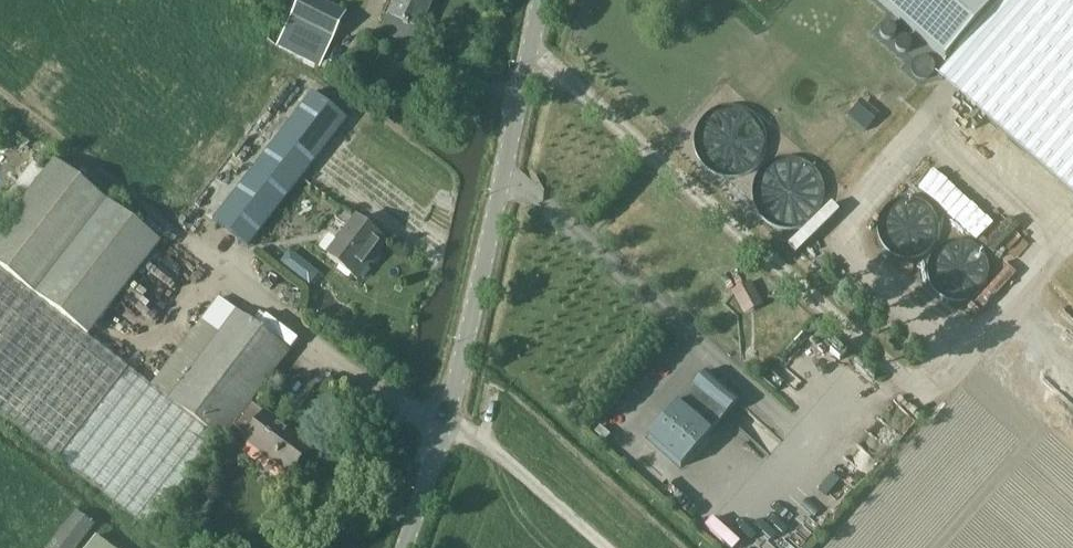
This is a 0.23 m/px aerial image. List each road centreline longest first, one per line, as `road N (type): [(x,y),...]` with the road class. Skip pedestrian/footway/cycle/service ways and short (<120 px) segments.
road 1 (unclassified): [(408,547),(454,418),(541,0)]
road 2 (track): [(900,376),(532,42)]
road 3 (track): [(799,437),(505,172)]
road 4 (track): [(607,547),(482,440),(494,389)]

